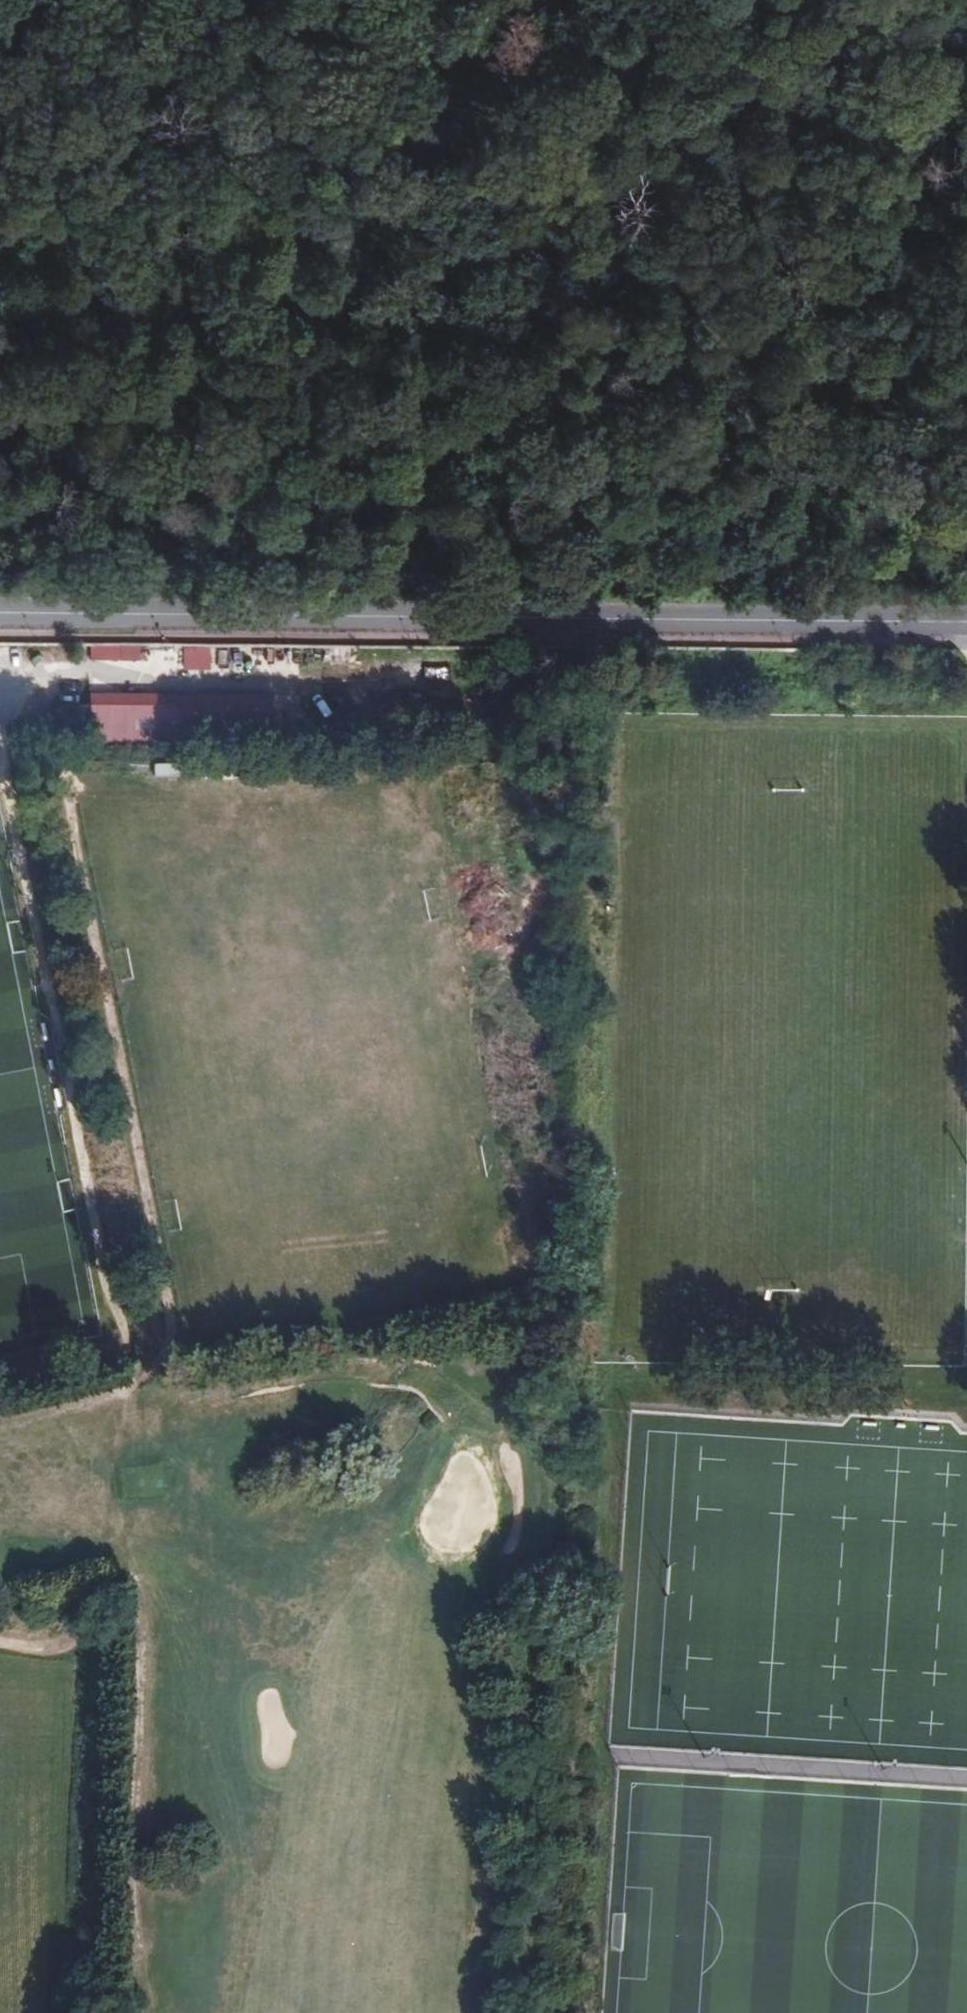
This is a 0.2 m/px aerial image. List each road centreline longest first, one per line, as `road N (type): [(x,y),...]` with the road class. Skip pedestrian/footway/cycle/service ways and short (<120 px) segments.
road 1 (residential): [(966,620),(0,611)]
road 2 (track): [(0,1639),(47,1644),(77,1632),(109,1586)]

